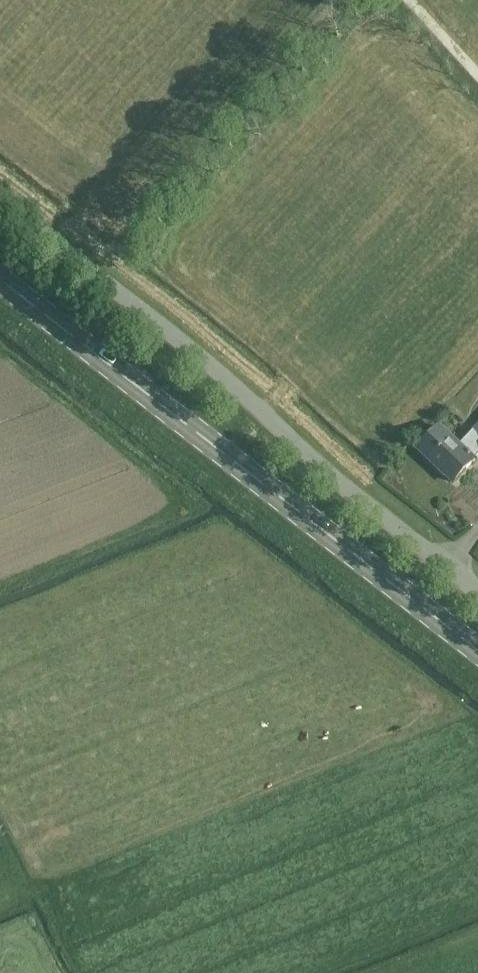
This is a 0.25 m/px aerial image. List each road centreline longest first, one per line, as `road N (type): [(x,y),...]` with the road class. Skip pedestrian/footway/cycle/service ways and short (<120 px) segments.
road 1 (unclassified): [(477,575),(0,198)]
road 2 (secondary): [(477,651),(0,280)]

